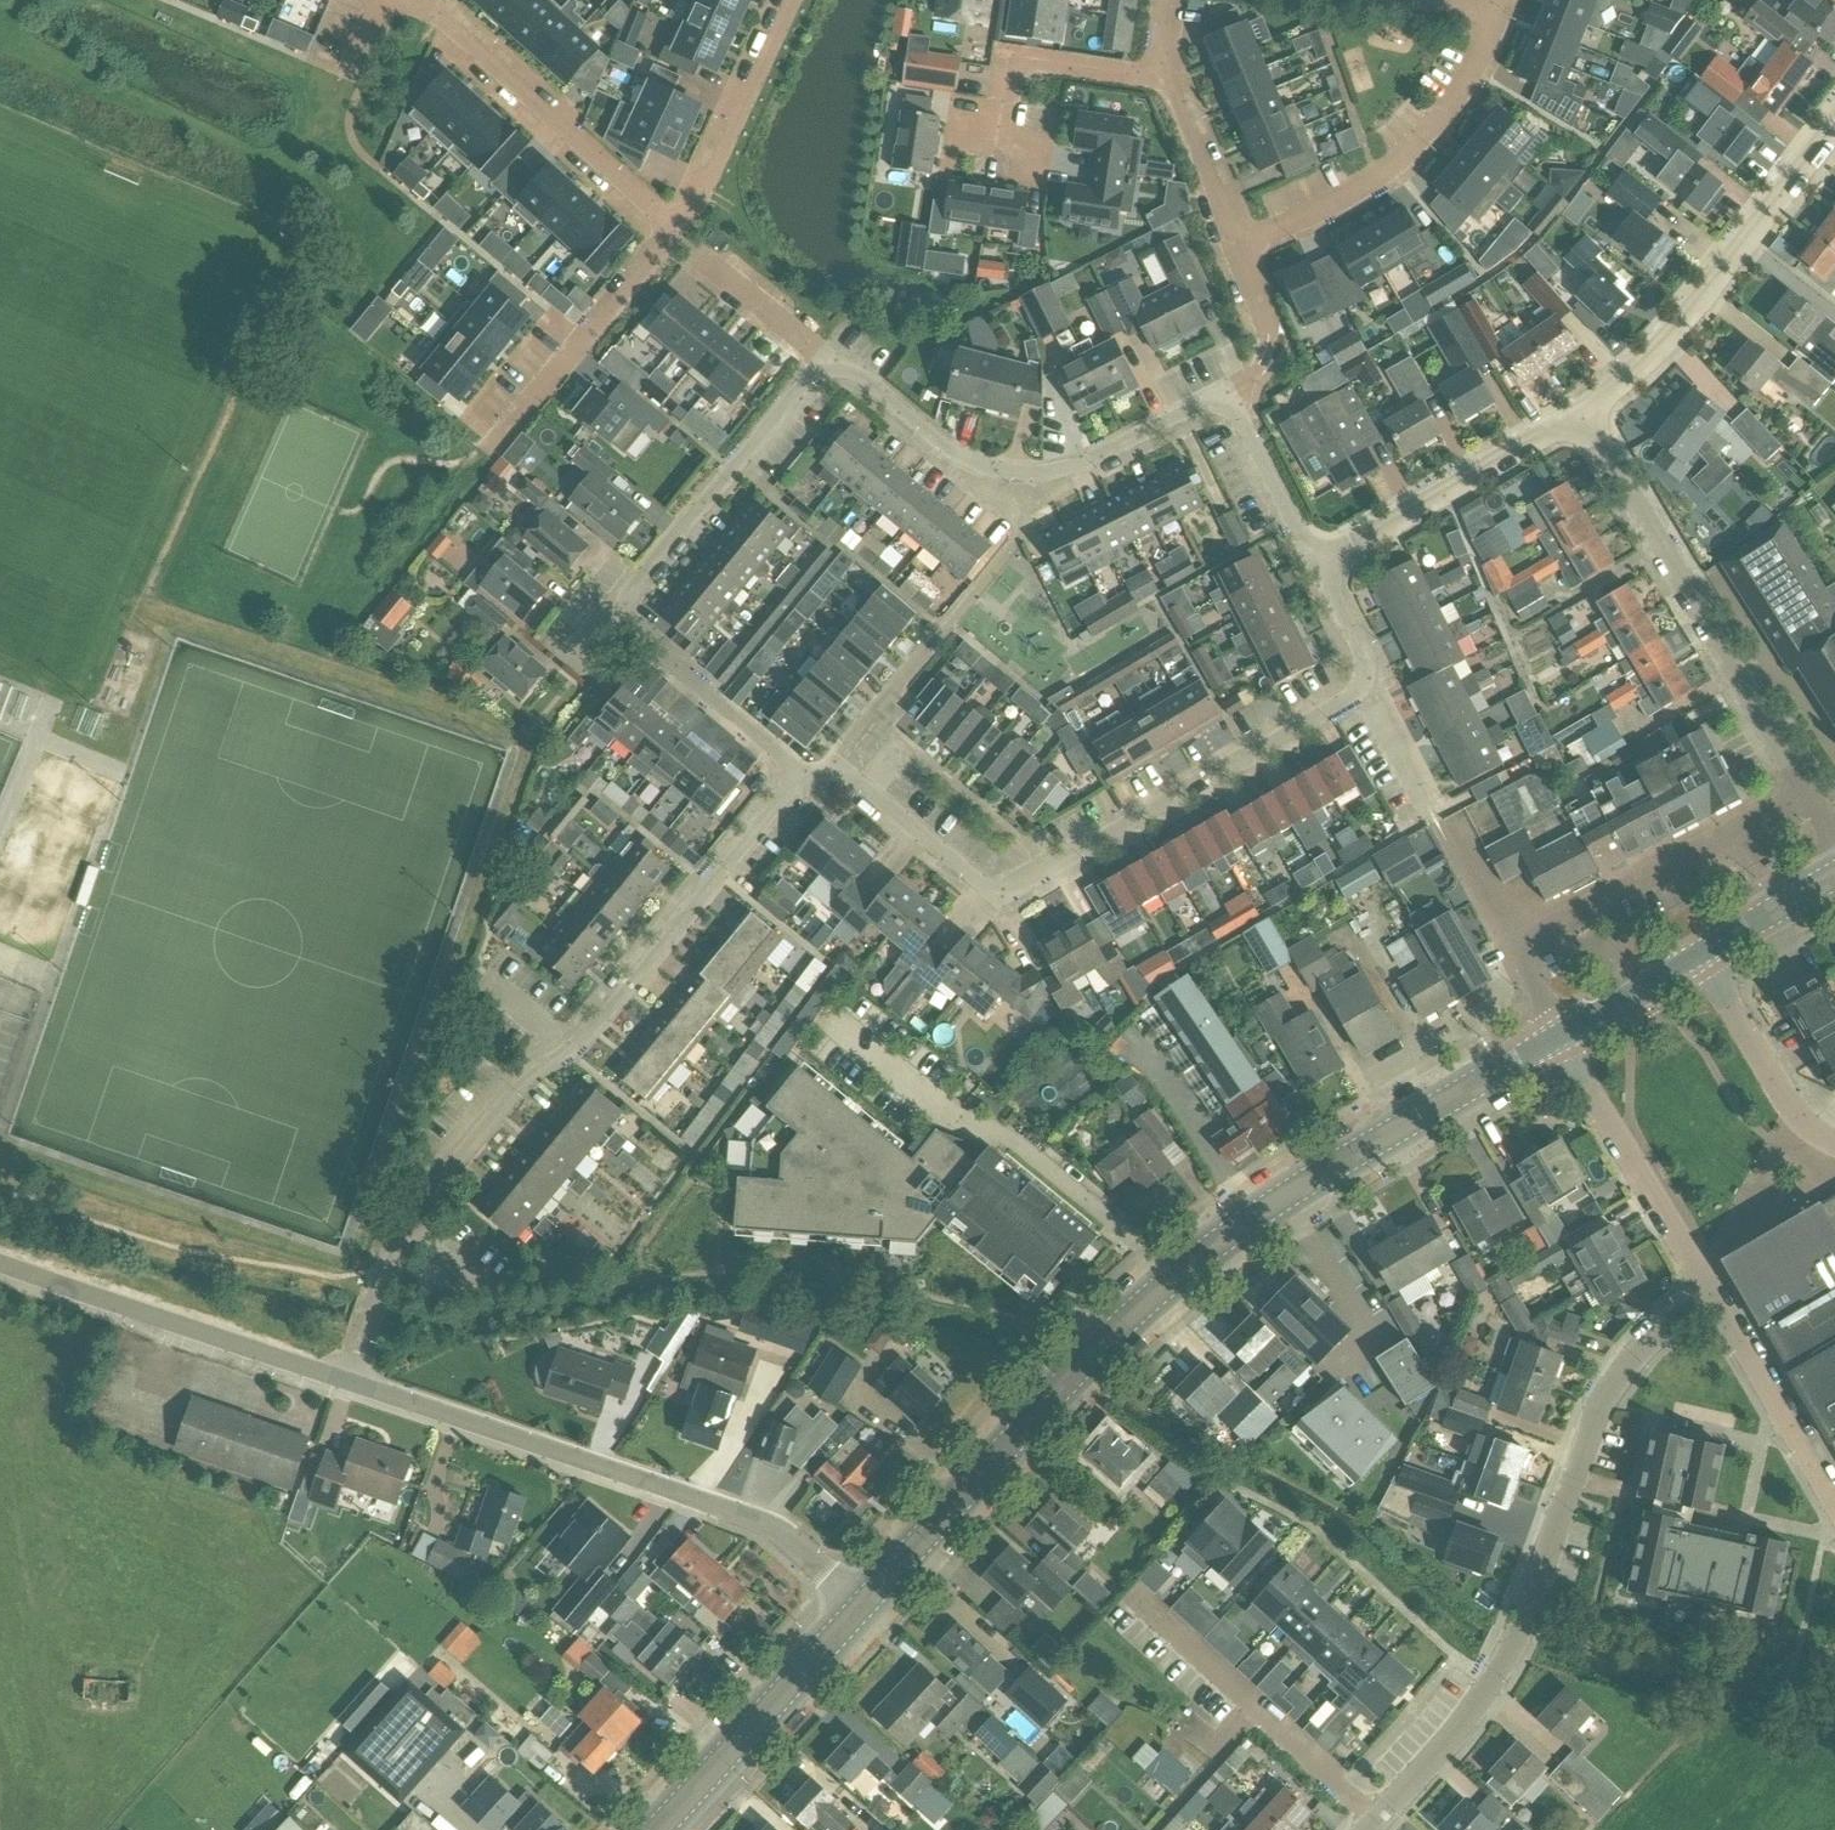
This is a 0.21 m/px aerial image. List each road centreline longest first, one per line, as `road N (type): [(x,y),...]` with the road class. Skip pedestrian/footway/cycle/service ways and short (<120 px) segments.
road 1 (tertiary): [(864,1606),(1083,1361),(1174,1277),(1284,1195),(1561,1037)]
road 2 (residential): [(1367,682),(1011,891),(990,889),(851,773),(799,772)]
road 3 (residential): [(1368,1829),(1477,1709),(1508,1655),(1598,1402),(1706,1289)]
road 4 (residential): [(409,1217),(528,1077),(583,1041),(799,772)]
road 5 (residential): [(799,772),(633,629),(628,598),(828,353)]
road 6 (residential): [(864,1606),(781,1535),(351,1385)]
road 7 (residential): [(1229,391),(1077,465),(1014,474),(947,447),(828,353)]
road 8 (residential): [(1561,1037),(1514,944),(1802,789)]
road 9 (residential): [(1802,789),(1589,419)]
road 10 (residential): [(1589,419),(1699,304),(1834,130)]
road 11 (residential): [(1238,246),(1391,173),(1448,116),(1508,7)]
road 12 (residential): [(351,1385),(0,1265)]
road 13 (residential): [(674,233),(463,37),(396,0)]
road 14 (residential): [(1318,565),(1589,419)]
road 15 (tertiary): [(657,1829),(864,1606)]
road 16 (residential): [(1561,1037),(1706,1289)]
road 17 (residential): [(674,233),(491,448)]
road 18 (residential): [(787,0),(674,233)]
road 19 (residential): [(1706,1289),(1834,1509)]
road 20 (residential): [(1001,156),(1017,59),(1153,75),(1169,69)]
road 21 (residential): [(1834,1145),(1789,1103),(1707,952)]
road 22 (residential): [(1318,565),(1229,391)]
road 23 (residential): [(828,353),(674,233)]
road 24 (residential): [(1169,69),(1238,246)]
road 25 (residential): [(351,1385),(409,1217)]
road 26 (tertiary): [(1561,1037),(1707,952)]
road 27 (residential): [(1238,246),(1269,337),(1259,366),(1229,391)]
road 28 (tertiary): [(1707,952),(1834,877)]
road 29 (residential): [(1432,812),(1367,682)]
road 30 (residential): [(1318,565),(1366,661),(1367,682)]

